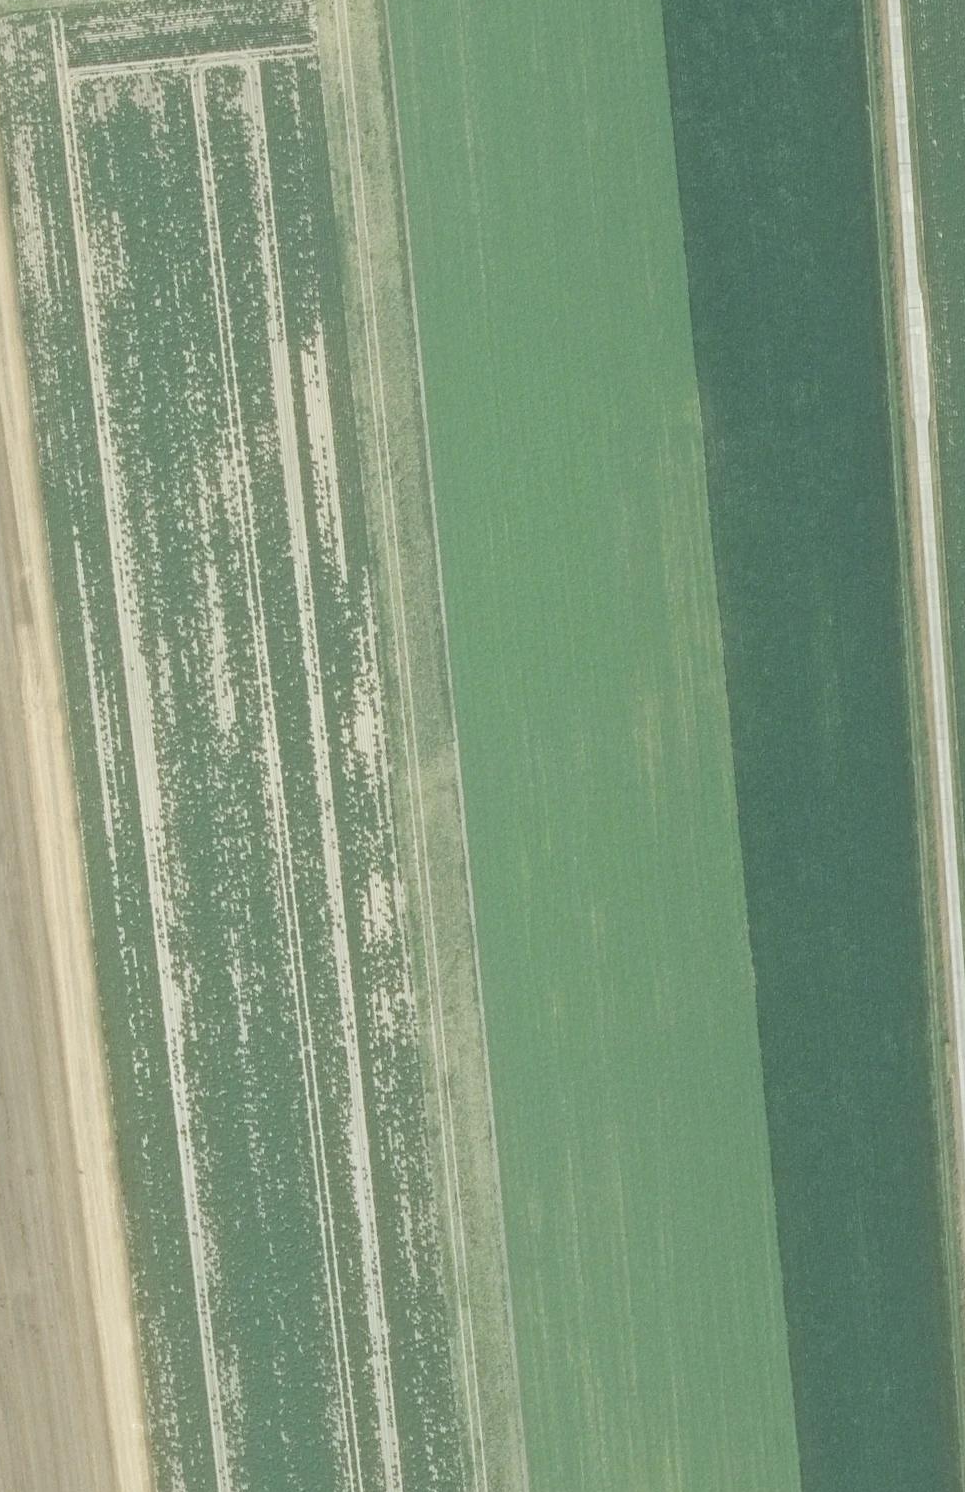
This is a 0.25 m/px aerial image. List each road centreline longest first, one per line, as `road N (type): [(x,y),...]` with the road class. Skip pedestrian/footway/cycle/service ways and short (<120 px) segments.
road 1 (unclassified): [(895,0),(964,1053)]

